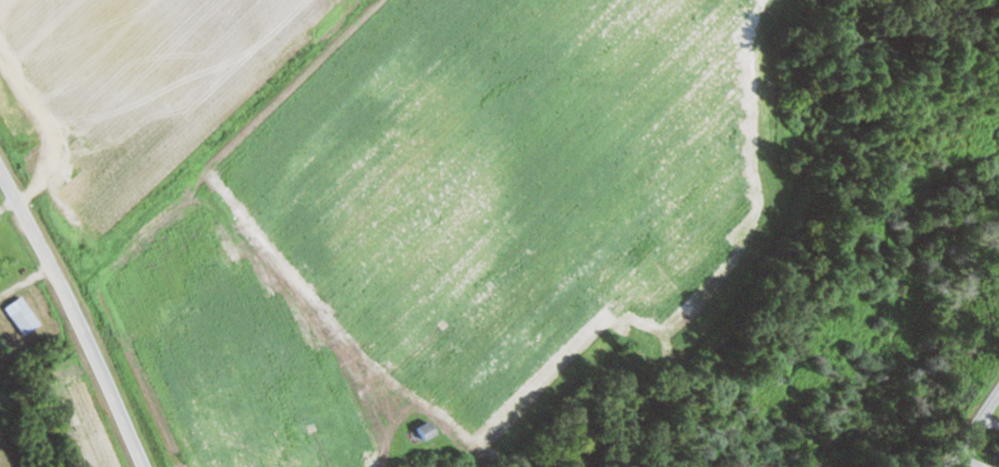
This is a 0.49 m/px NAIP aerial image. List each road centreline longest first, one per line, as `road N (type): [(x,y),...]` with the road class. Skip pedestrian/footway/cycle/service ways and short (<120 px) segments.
road 1 (residential): [(146,466),(0,170)]

